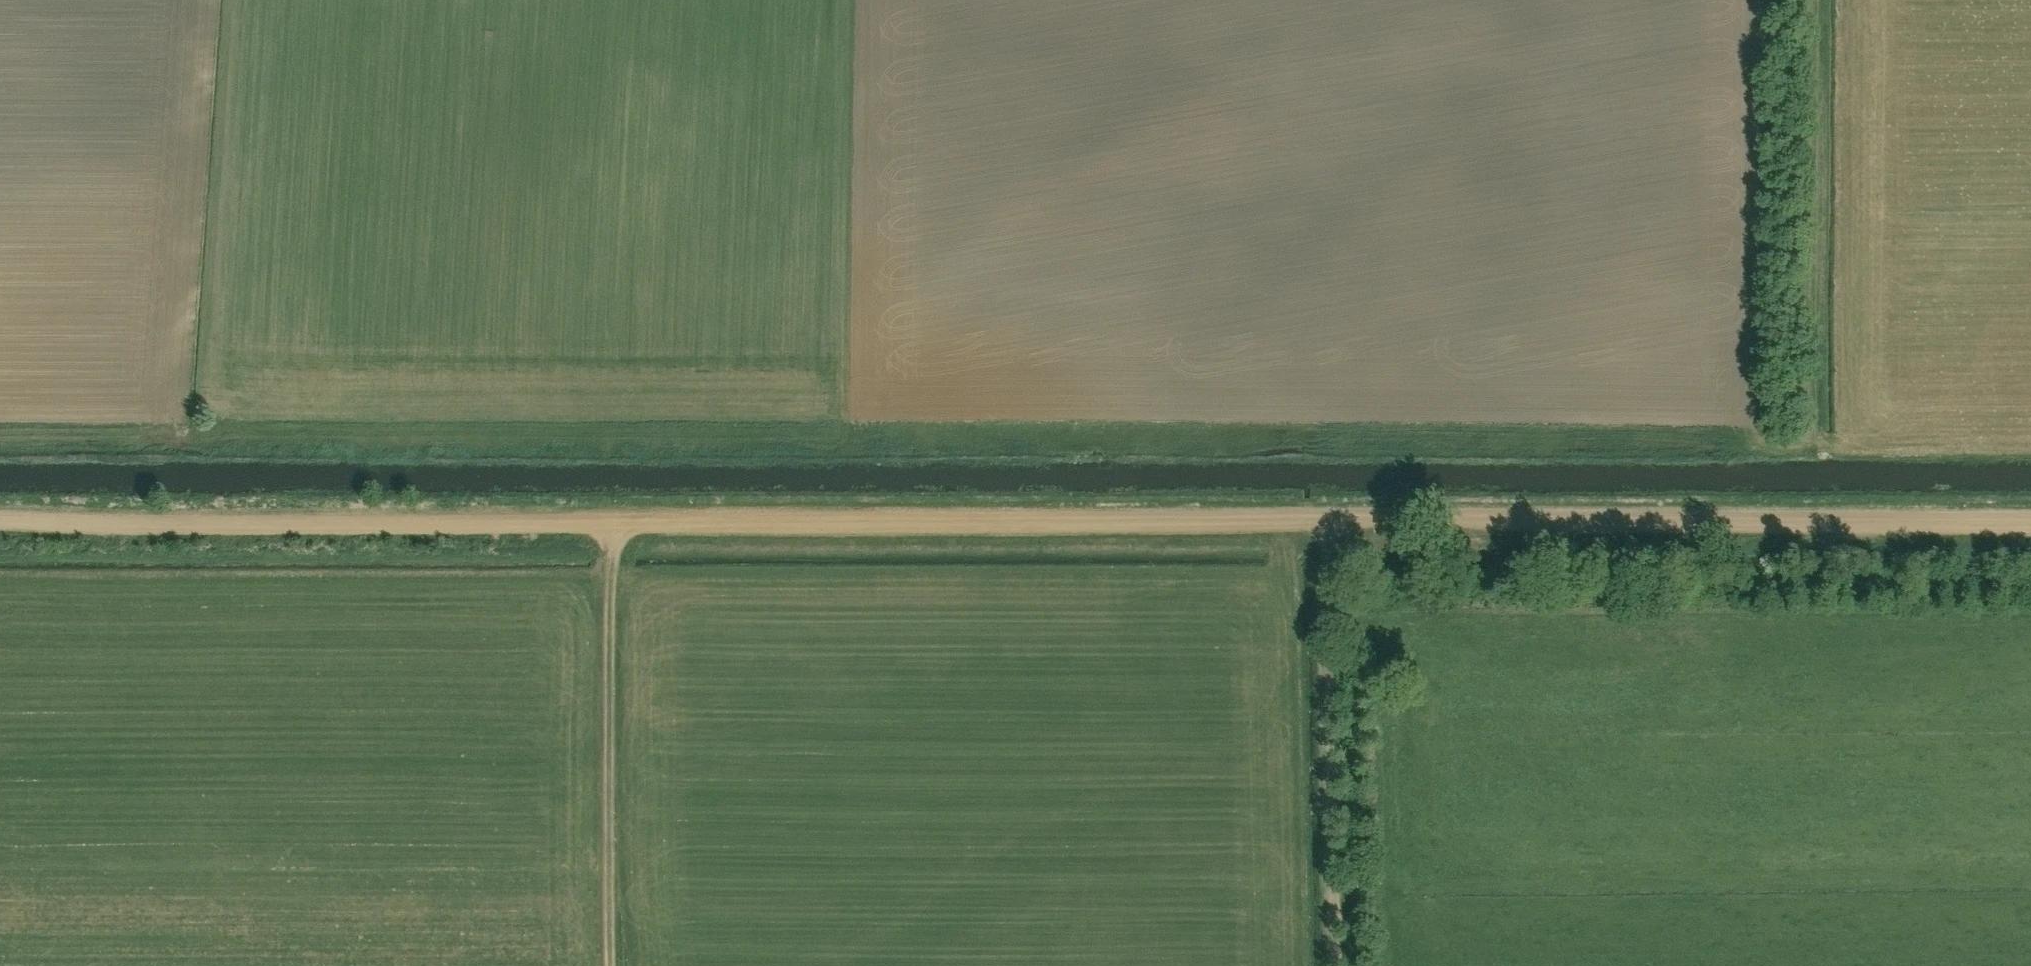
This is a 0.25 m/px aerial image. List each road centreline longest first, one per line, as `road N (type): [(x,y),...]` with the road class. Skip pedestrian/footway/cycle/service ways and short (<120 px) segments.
road 1 (track): [(2030,523),(0,515)]
road 2 (track): [(615,519),(617,965)]

